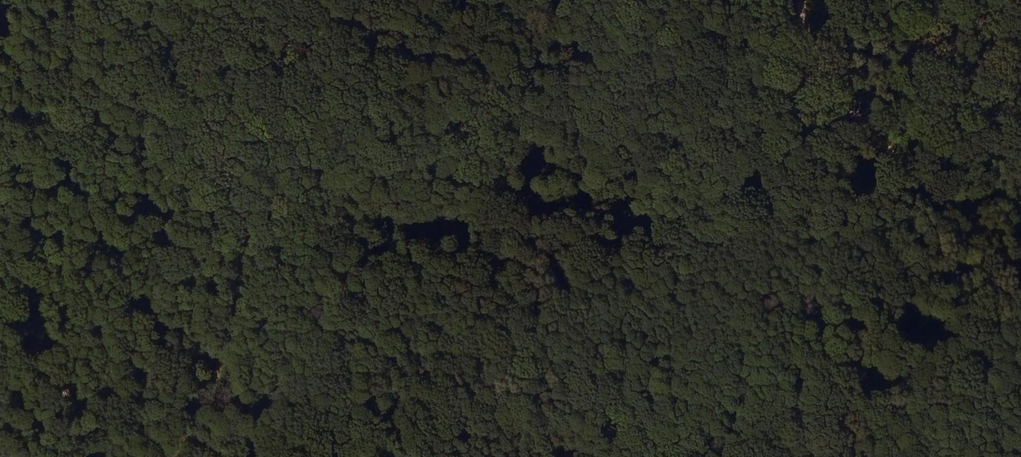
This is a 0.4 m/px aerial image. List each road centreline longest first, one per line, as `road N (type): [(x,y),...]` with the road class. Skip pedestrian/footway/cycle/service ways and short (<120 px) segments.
road 1 (track): [(168,456),(231,319),(235,206),(214,100),(161,0)]
road 2 (track): [(115,456),(32,316),(38,104),(7,0)]
road 3 (track): [(870,156),(830,271),(782,456)]
road 4 (track): [(1020,270),(870,156)]
road 5 (track): [(802,0),(870,156)]

